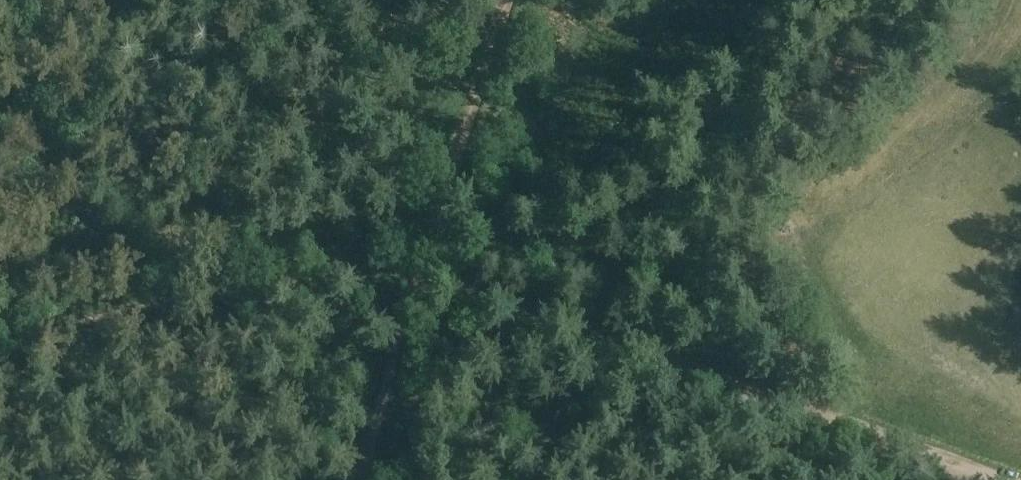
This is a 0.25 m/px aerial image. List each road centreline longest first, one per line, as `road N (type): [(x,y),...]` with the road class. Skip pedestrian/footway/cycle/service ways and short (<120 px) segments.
road 1 (track): [(422,266),(144,300),(45,329),(0,352)]
road 2 (track): [(744,387),(422,266)]
road 3 (track): [(505,0),(422,266)]
road 4 (track): [(744,387),(999,479)]
road 5 (track): [(422,266),(364,479)]

